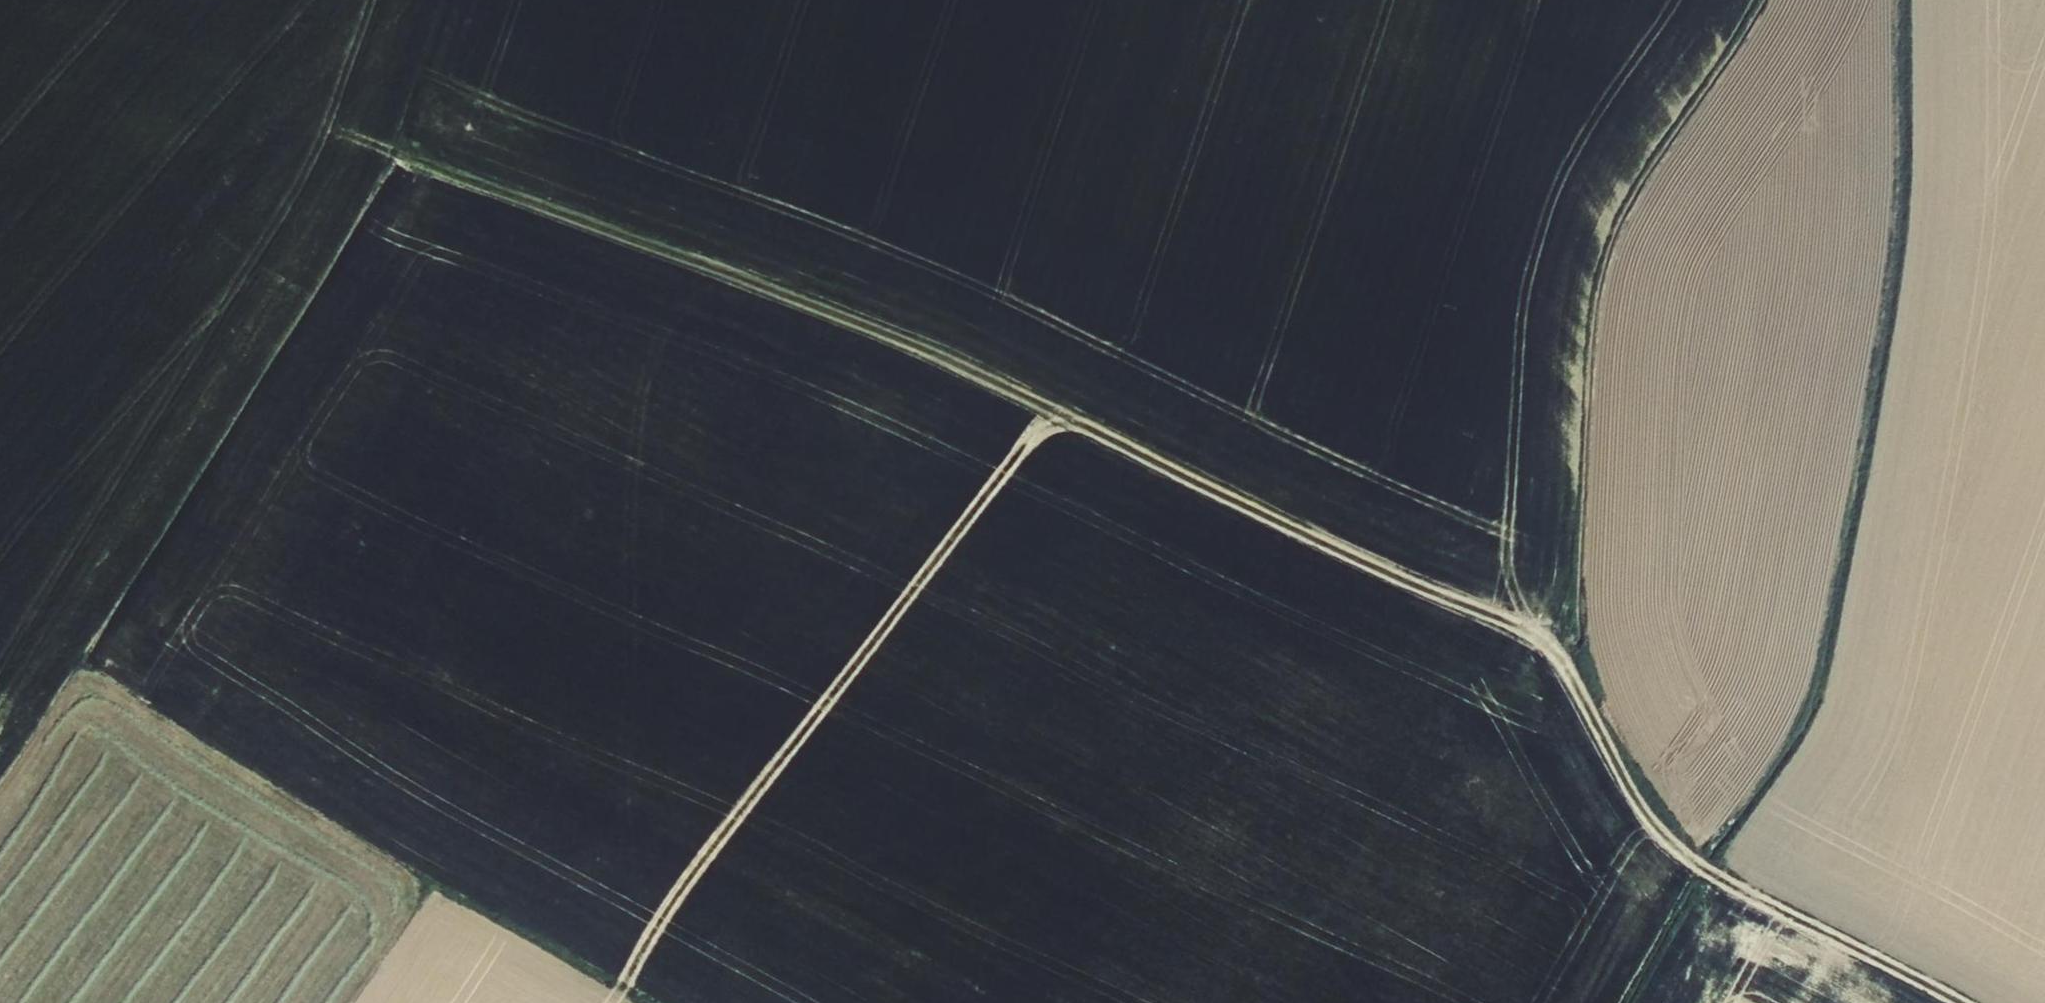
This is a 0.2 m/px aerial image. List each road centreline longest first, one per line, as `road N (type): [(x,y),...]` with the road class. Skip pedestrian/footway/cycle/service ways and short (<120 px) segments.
road 1 (track): [(1964,1002),(1683,864),(1627,801),(1540,633),(1318,544),(1058,413),(780,293)]

